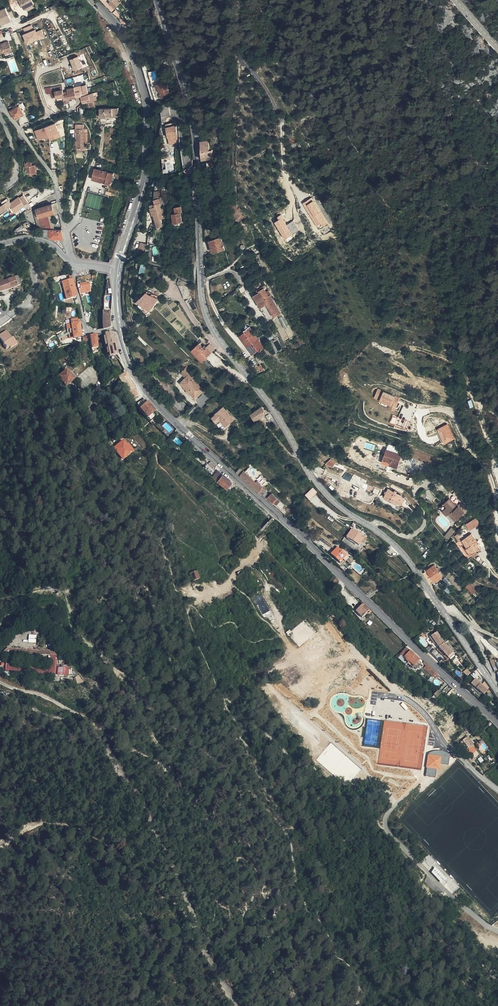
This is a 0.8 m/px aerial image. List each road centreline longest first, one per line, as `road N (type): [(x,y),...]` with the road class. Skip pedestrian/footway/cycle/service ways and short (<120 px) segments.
road 1 (tertiary): [(497,690),(399,549),(317,482),(216,333),(203,292),(196,124),(160,0)]
road 2 (tertiary): [(497,721),(159,407),(126,350),(119,269)]
road 3 (tertiary): [(119,269),(146,175),(147,119),(125,34),(94,0)]
road 4 (residential): [(70,259),(54,178),(5,111),(17,166),(0,190)]
road 5 (track): [(497,466),(465,371),(438,355)]

